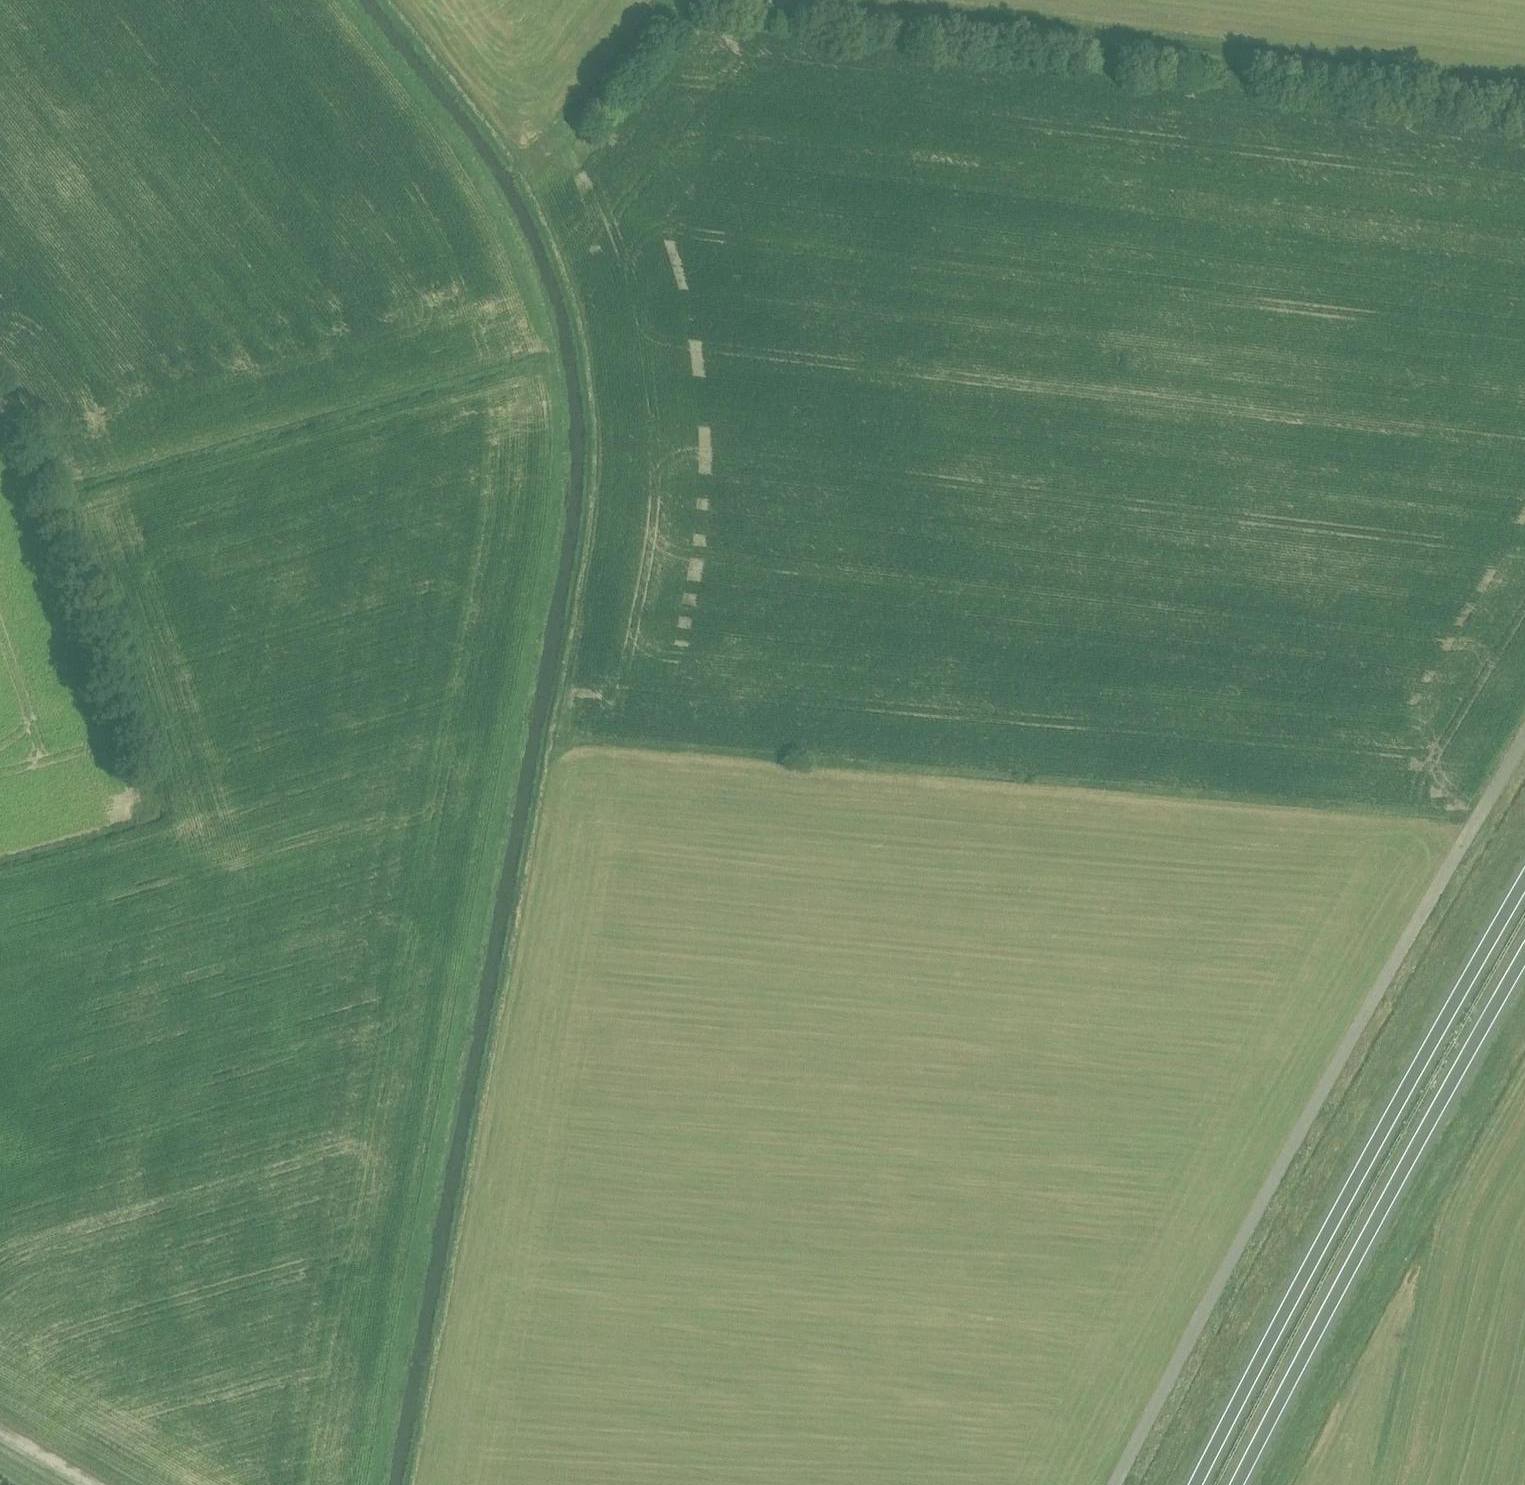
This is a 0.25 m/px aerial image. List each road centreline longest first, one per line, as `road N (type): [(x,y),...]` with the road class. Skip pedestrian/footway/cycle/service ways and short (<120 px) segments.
road 1 (unclassified): [(1524,739),(1116,1484)]
road 2 (trunk): [(1524,884),(1196,1484)]
road 3 (trunk): [(1238,1484),(1524,957)]

